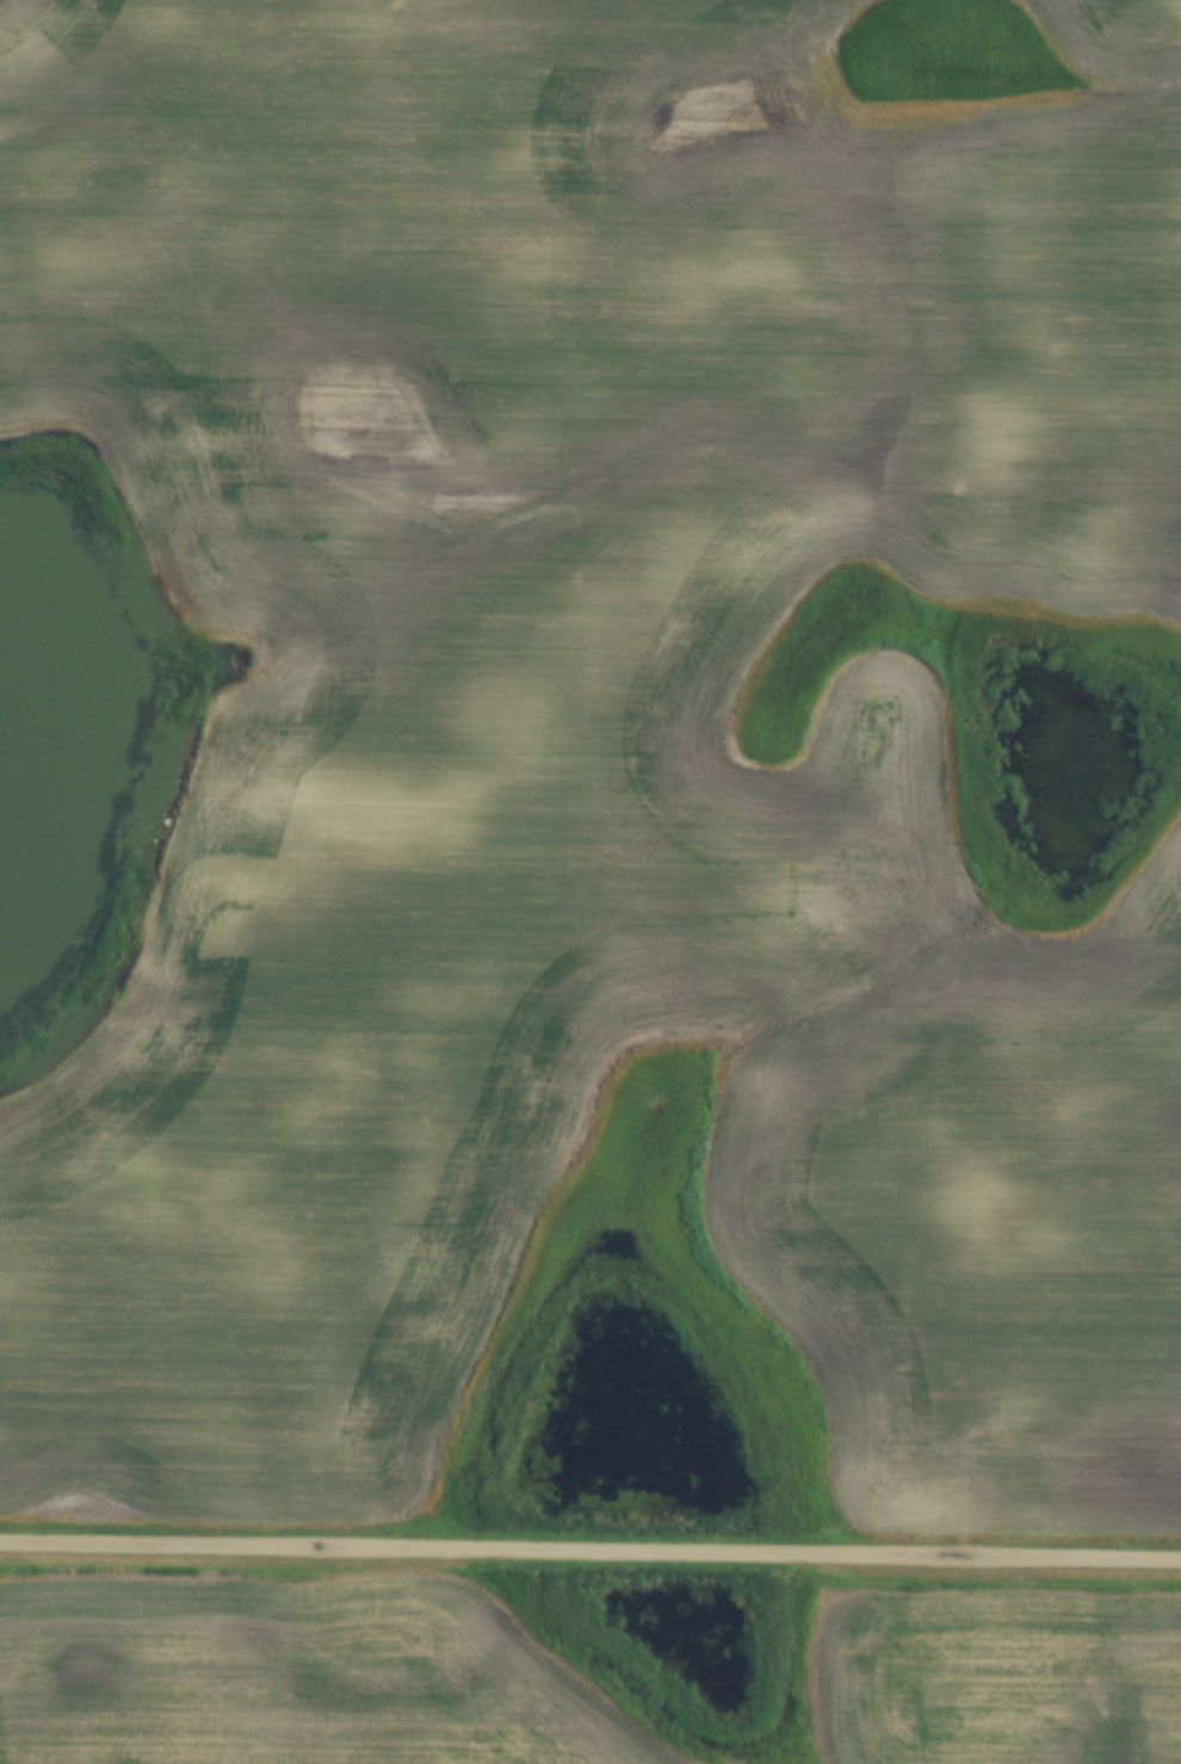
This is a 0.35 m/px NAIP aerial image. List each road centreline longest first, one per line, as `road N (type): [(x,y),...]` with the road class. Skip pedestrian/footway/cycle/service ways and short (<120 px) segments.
road 1 (residential): [(1180,1564),(0,1549)]

